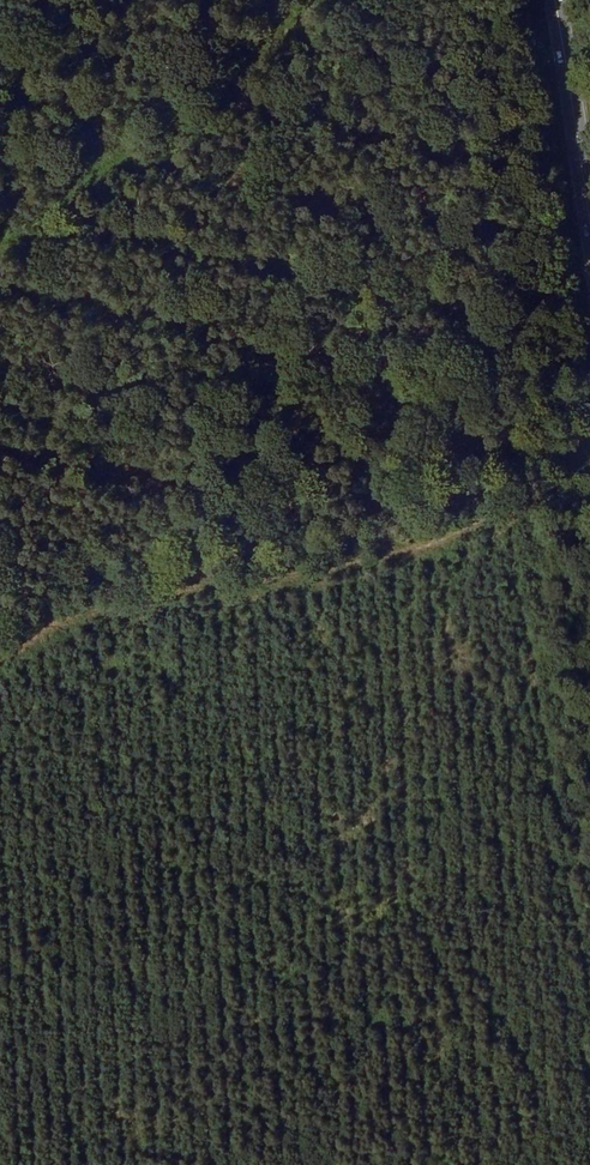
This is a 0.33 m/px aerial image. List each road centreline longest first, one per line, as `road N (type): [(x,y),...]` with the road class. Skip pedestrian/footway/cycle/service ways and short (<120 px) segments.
road 1 (track): [(0,644),(73,597),(303,565),(497,502),(589,435)]
road 2 (primary): [(589,215),(556,0)]

